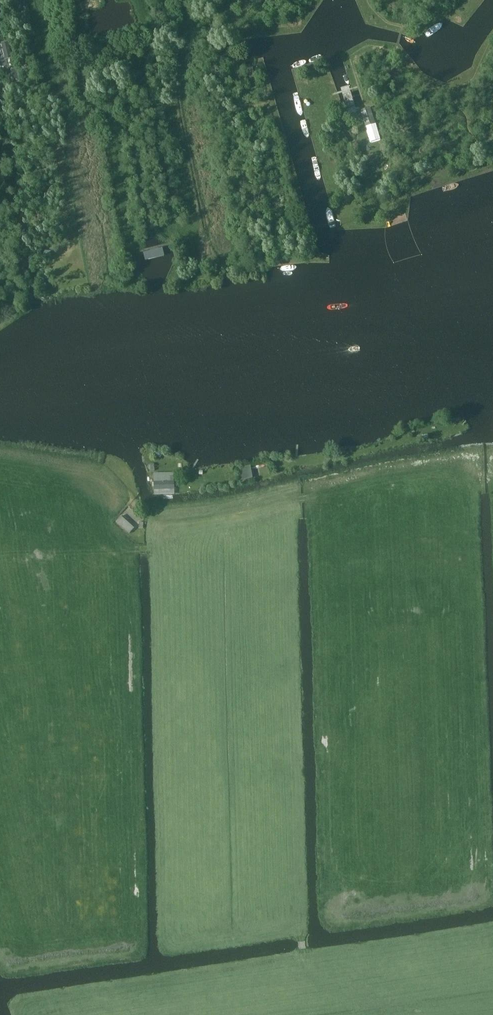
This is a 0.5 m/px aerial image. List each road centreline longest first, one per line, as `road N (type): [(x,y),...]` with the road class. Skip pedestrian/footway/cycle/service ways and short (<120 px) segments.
road 1 (track): [(0,559),(147,549),(174,529)]
road 2 (track): [(371,1014),(320,986),(300,927)]

